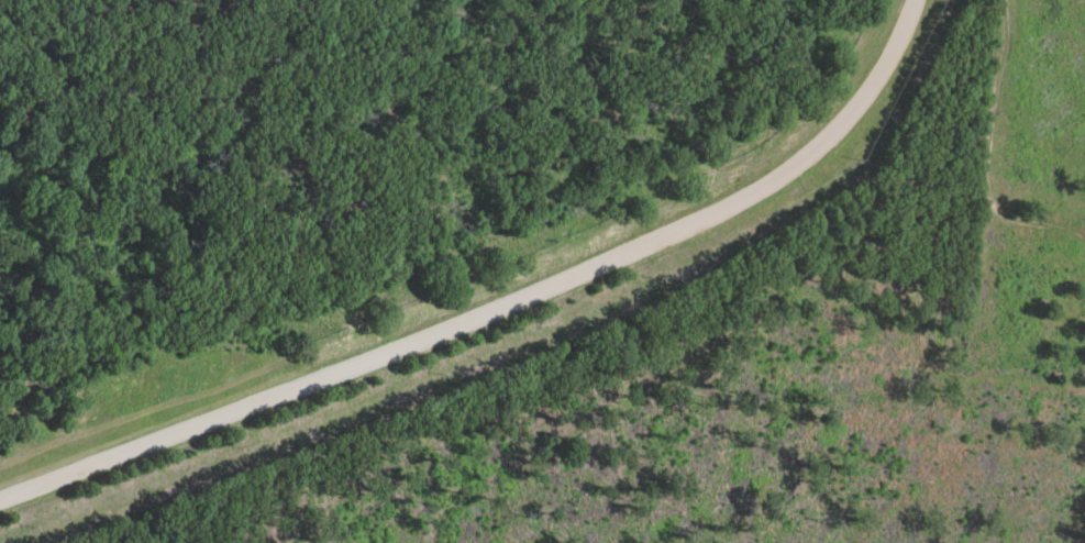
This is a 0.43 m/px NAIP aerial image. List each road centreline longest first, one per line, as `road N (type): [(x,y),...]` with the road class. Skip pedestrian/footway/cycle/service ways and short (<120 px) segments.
road 1 (residential): [(0,502),(254,408),(757,195),(812,156),(850,114),(885,68),(918,0)]

